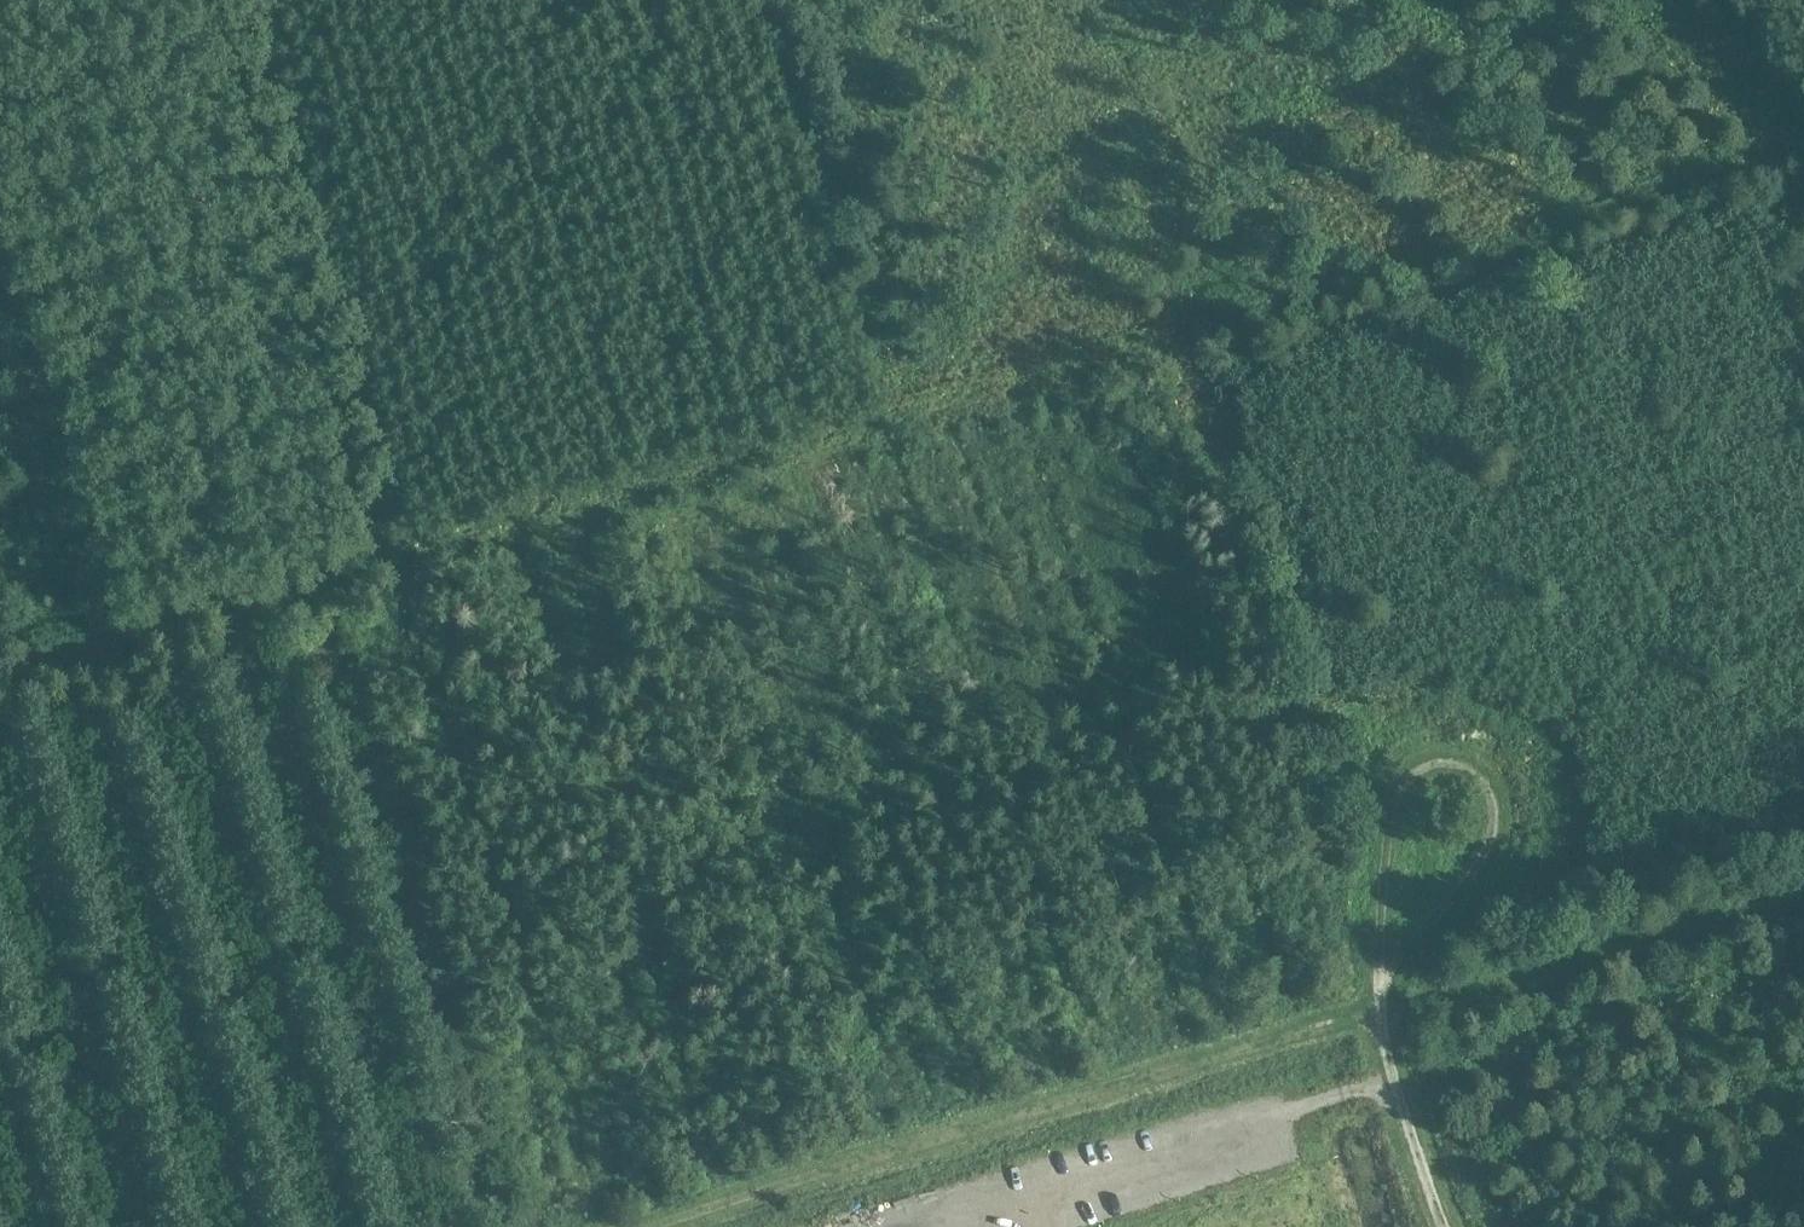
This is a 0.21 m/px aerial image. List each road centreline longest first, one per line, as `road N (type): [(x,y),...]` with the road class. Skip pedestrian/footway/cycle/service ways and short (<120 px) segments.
road 1 (track): [(651,1226),(1803,887)]
road 2 (track): [(1377,1010),(1399,959),(1488,849),(1491,786),(1464,767),(1432,764),(1411,773),(1386,836),(1380,908)]
road 3 (track): [(1380,908),(1377,1010),(1444,1226)]

